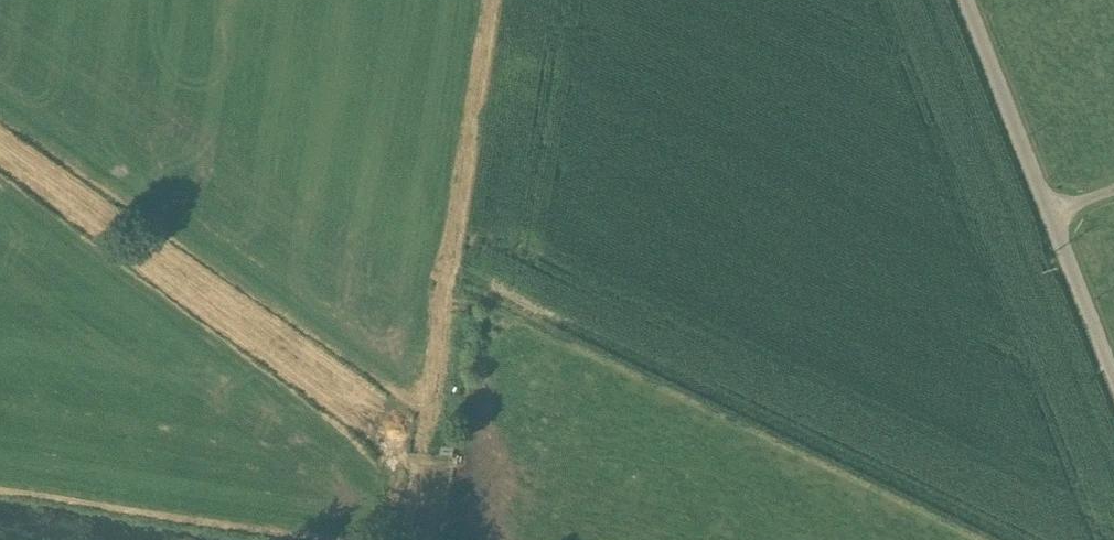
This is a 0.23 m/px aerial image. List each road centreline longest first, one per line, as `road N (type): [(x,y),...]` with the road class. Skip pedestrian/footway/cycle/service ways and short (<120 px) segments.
road 1 (unclassified): [(966,0),(1113,383)]
road 2 (track): [(403,539),(445,306)]

